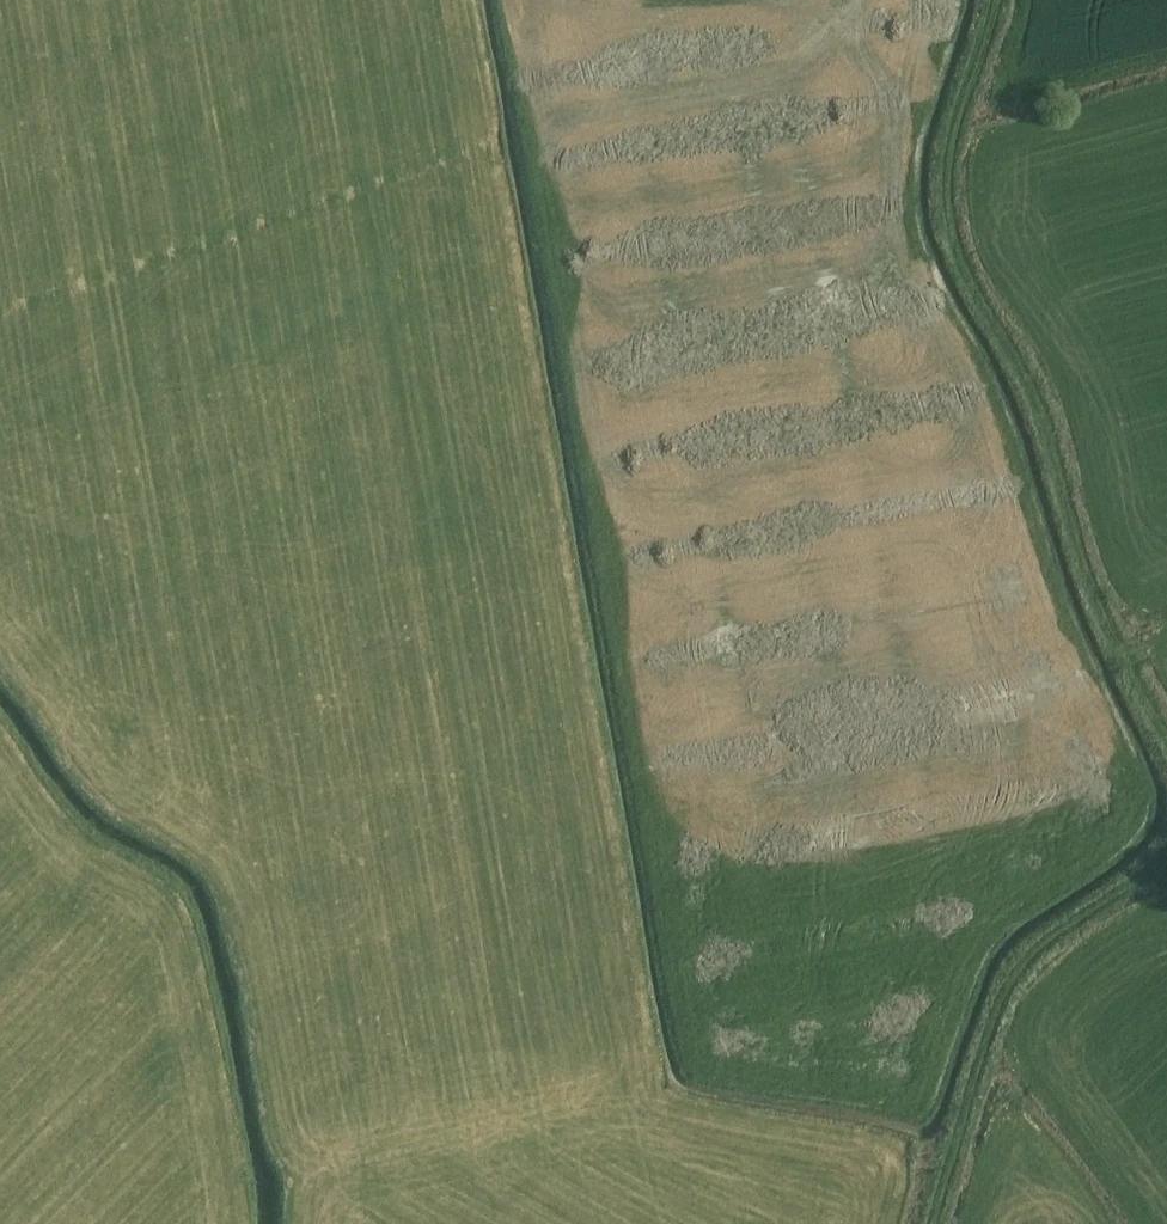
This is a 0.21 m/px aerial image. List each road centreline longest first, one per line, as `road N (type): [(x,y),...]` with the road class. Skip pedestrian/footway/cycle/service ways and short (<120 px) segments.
road 1 (track): [(988,0),(955,74),(973,239),(1092,487),(1166,750)]
road 2 (track): [(1166,843),(1137,894),(1005,993),(936,1223)]

